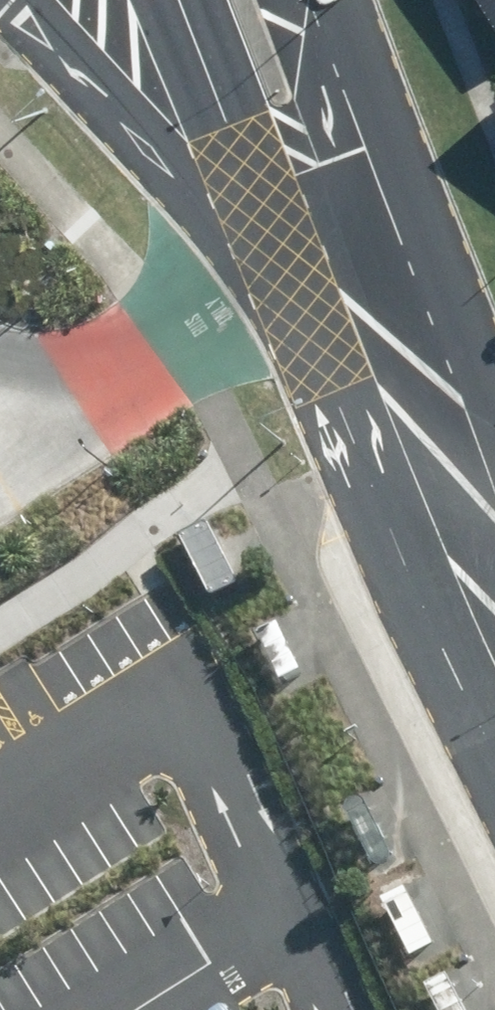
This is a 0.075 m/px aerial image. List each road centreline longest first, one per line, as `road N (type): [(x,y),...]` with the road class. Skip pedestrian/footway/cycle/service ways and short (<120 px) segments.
road 1 (tertiary): [(433,546),(295,182)]
road 2 (primary): [(295,182),(41,0)]
road 3 (tertiary): [(295,182),(232,18)]
road 4 (tertiary): [(494,691),(433,546)]

